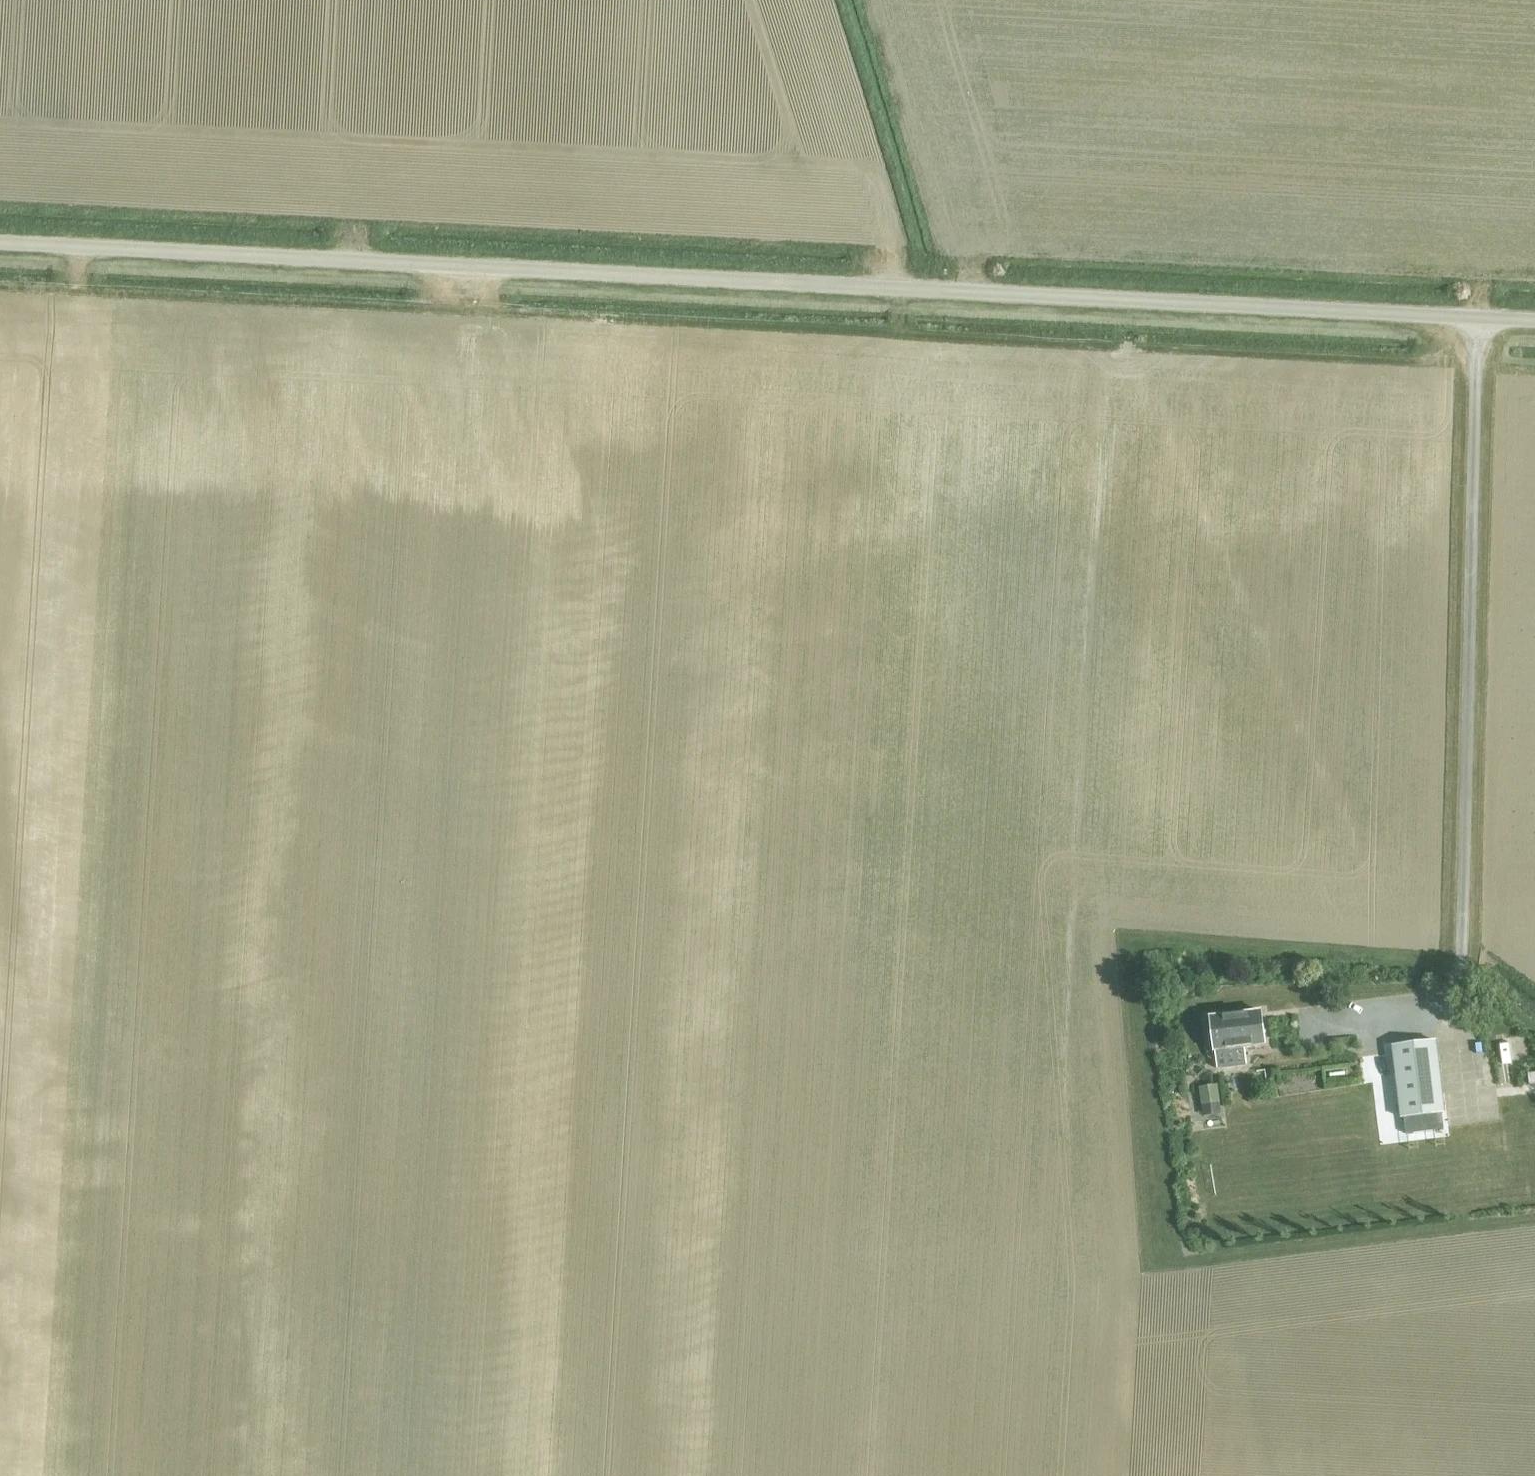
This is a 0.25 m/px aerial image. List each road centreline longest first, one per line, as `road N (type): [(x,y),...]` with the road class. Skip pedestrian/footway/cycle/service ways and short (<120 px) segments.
road 1 (unclassified): [(1534,321),(0,241)]

